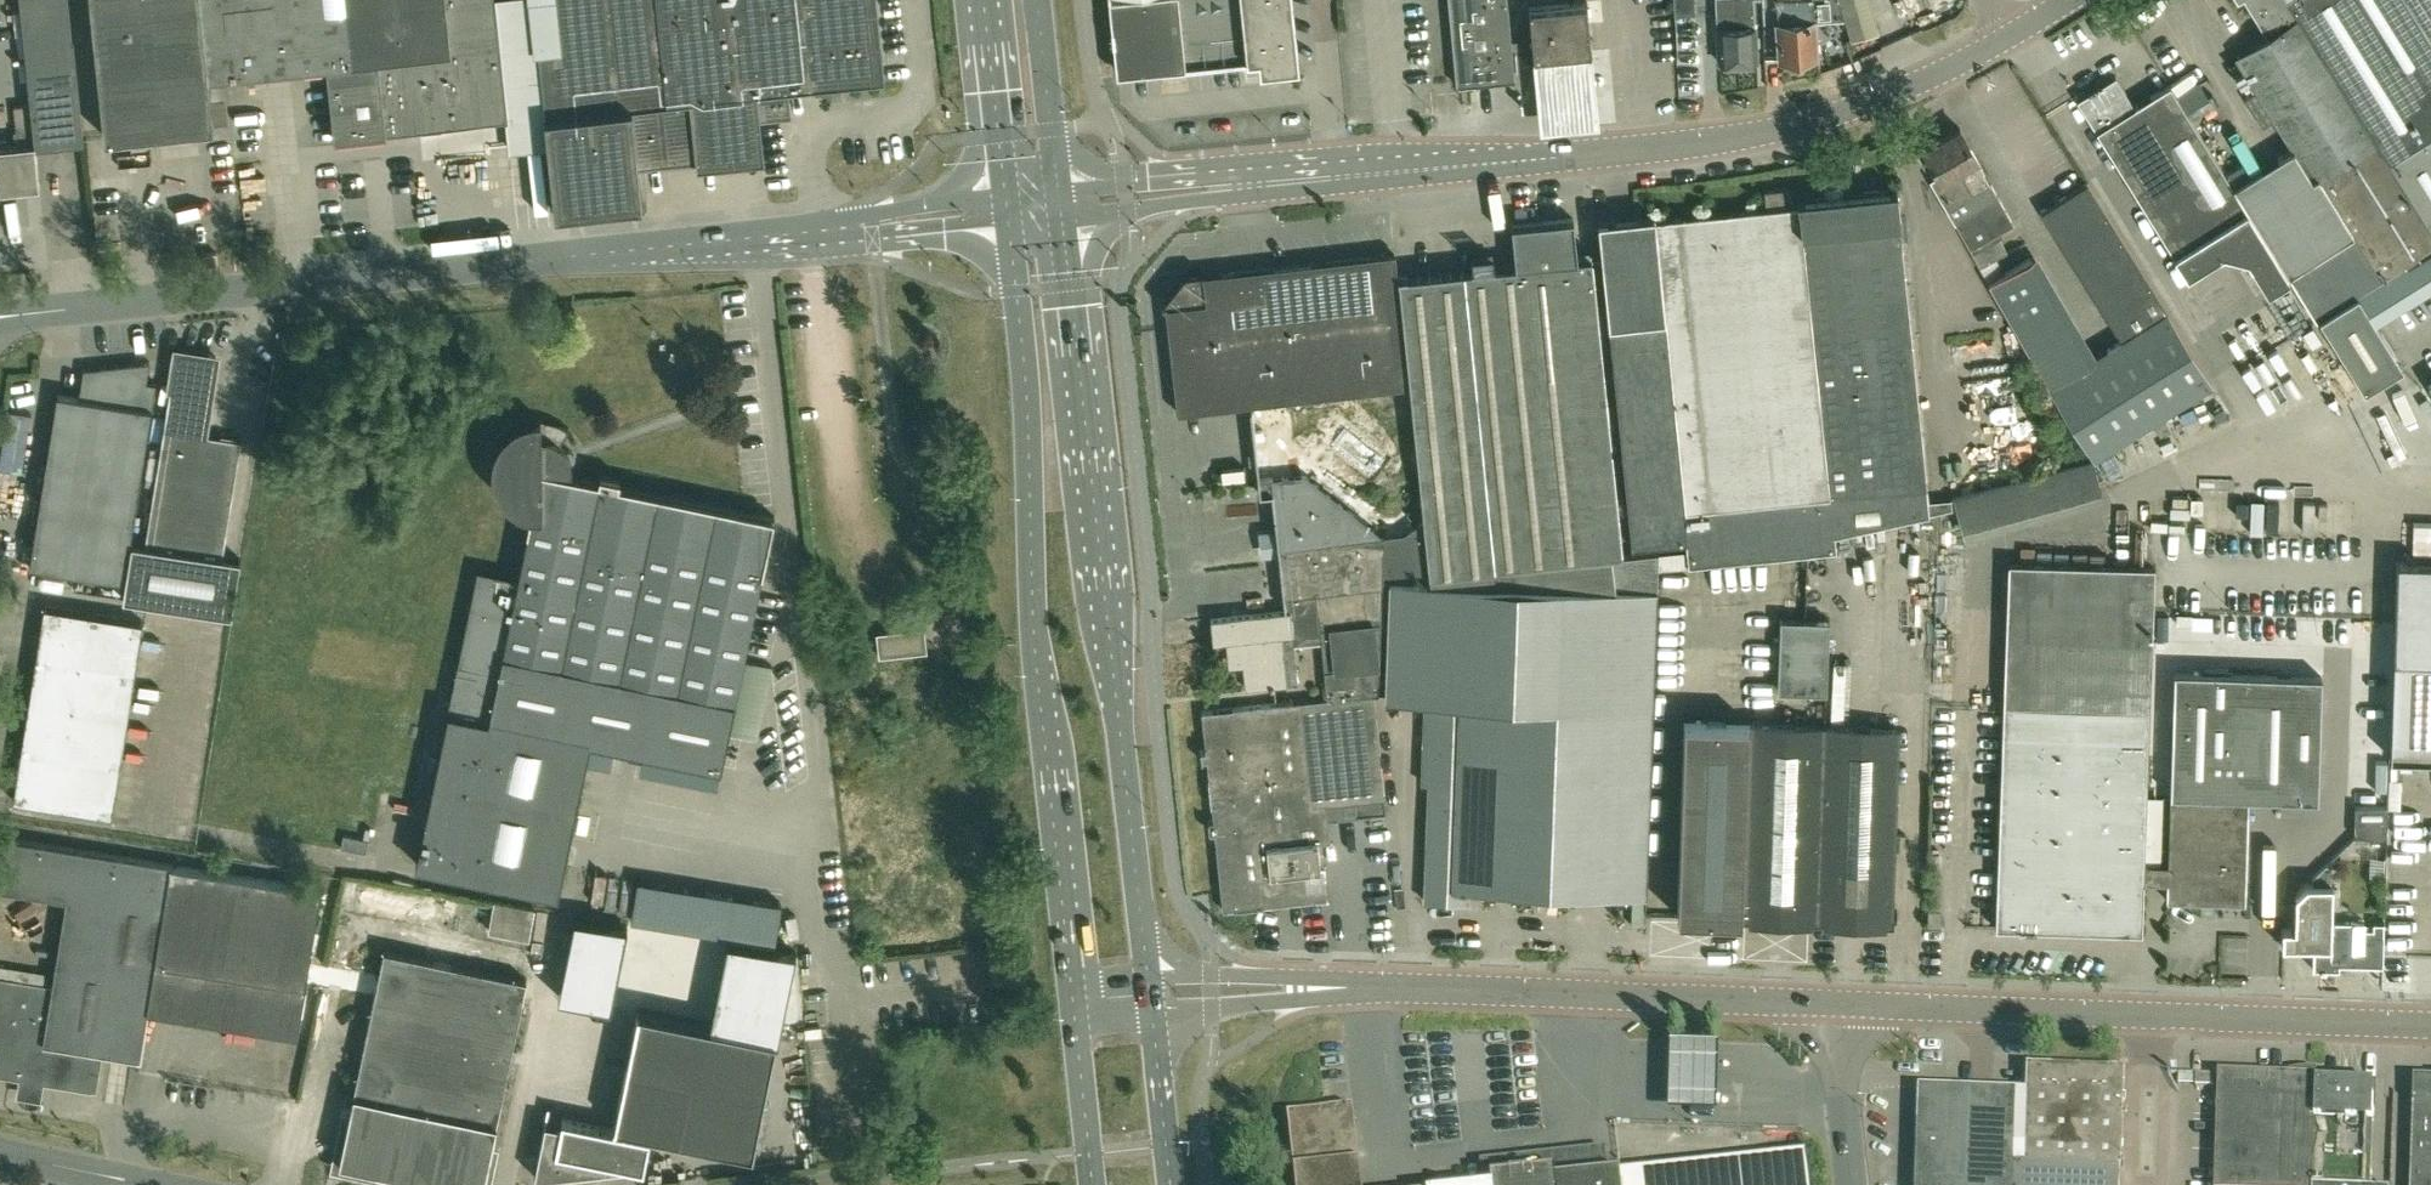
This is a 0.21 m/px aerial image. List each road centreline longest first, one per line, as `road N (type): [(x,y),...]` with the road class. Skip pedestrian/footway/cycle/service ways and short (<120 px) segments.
road 1 (unclassified): [(0,319),(1007,211)]
road 2 (tertiary): [(1060,205),(1750,132),(1891,97),(2011,33)]
road 3 (primary): [(1007,211),(1035,659),(1073,1001)]
road 4 (primary): [(1146,977),(1060,205)]
road 5 (unclassified): [(2430,1025),(1836,1005)]
road 6 (unclassified): [(1362,988),(1836,1005)]
road 7 (unclassified): [(1362,988),(1316,979),(1146,977)]
road 8 (unclassified): [(1150,1013),(1362,988)]
road 9 (primary): [(984,0),(1007,211)]
road 10 (primary): [(1060,205),(1038,0)]
road 11 (primary): [(1073,1001),(1092,1184)]
road 12 (unclassified): [(1852,1184),(1836,1005)]
road 13 (primary): [(1171,1184),(1150,1013)]
road 14 (unclassified): [(145,1184),(0,1155)]

